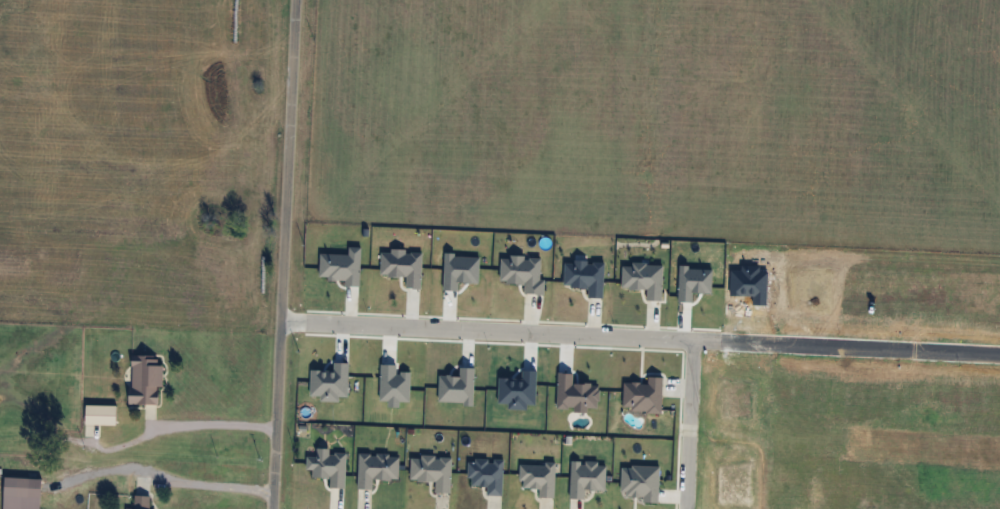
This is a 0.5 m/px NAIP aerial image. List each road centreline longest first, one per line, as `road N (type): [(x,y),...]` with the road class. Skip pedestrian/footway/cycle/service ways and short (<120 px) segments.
road 1 (residential): [(682,508),(689,339),(282,318)]
road 2 (residential): [(273,508),(296,0)]
road 3 (residential): [(689,339),(999,353)]

